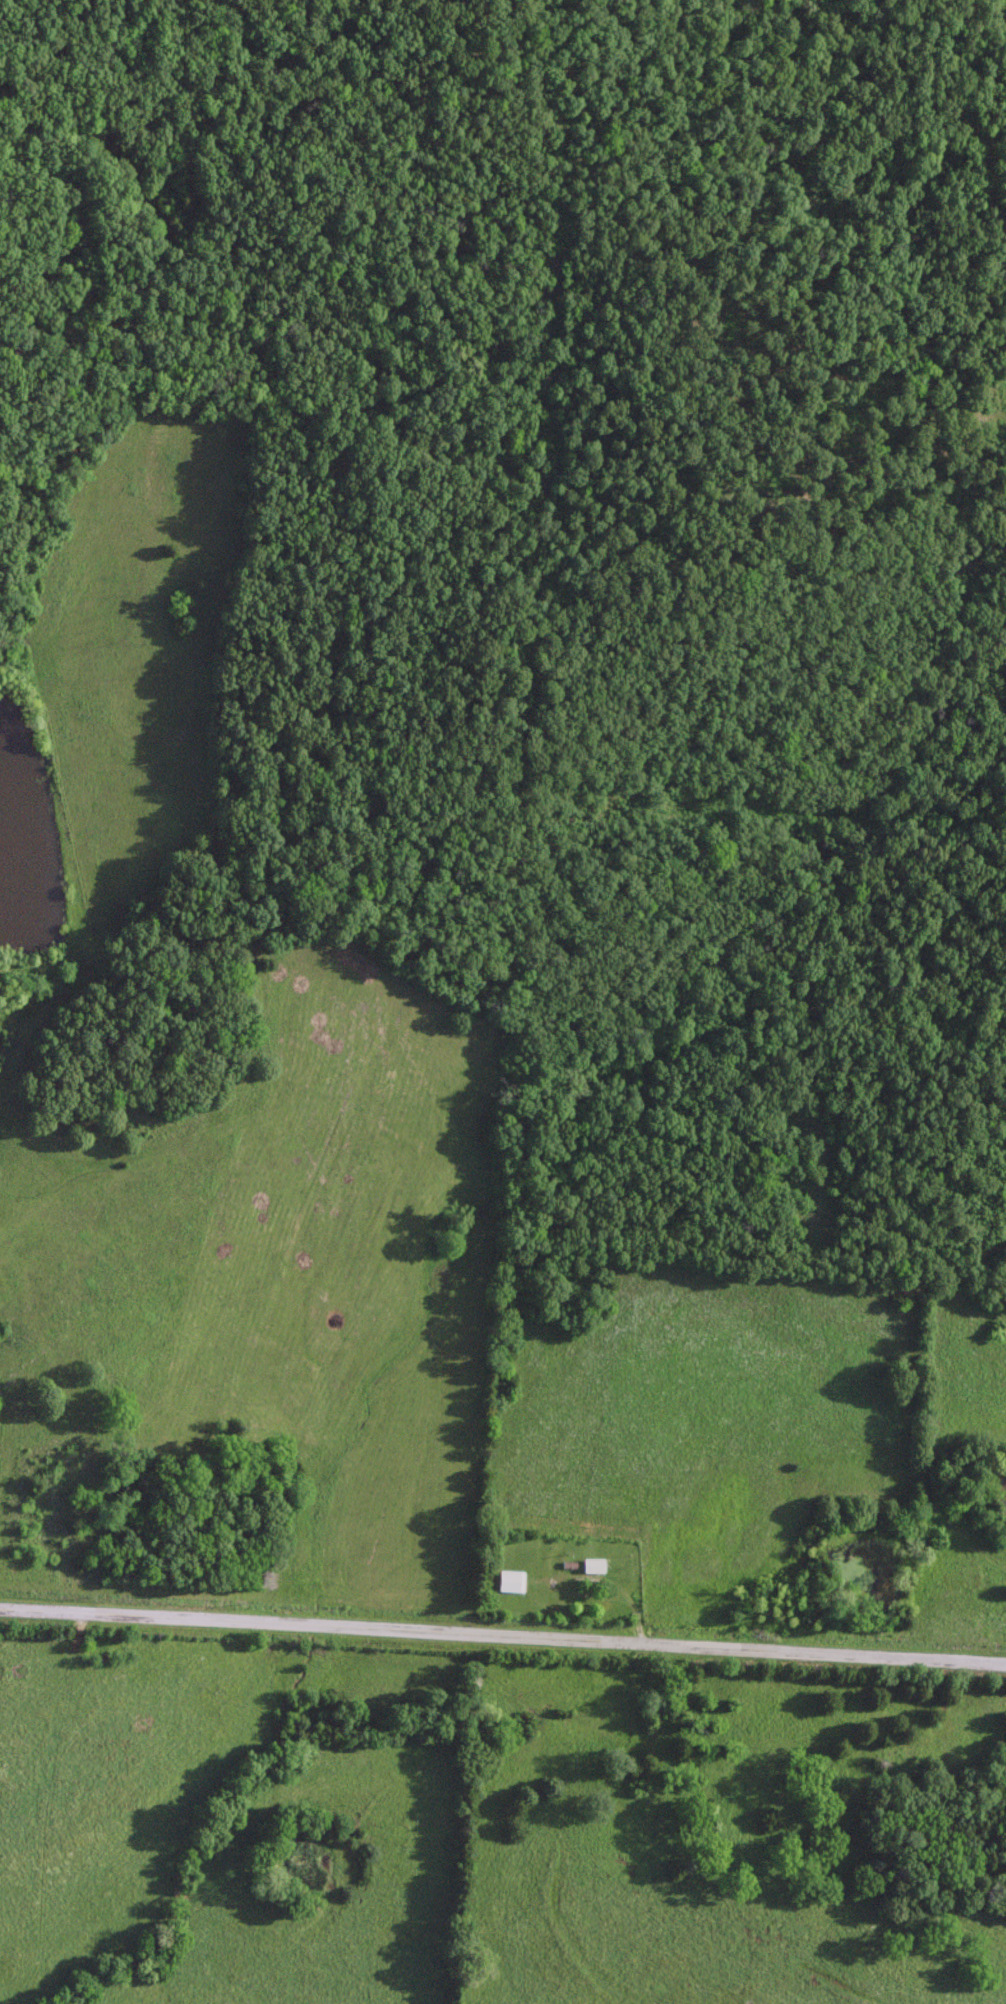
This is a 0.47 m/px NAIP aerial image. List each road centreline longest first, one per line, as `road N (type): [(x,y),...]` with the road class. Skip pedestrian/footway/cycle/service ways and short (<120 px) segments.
road 1 (secondary): [(0,1605),(124,1606),(682,1652),(1005,1666)]

